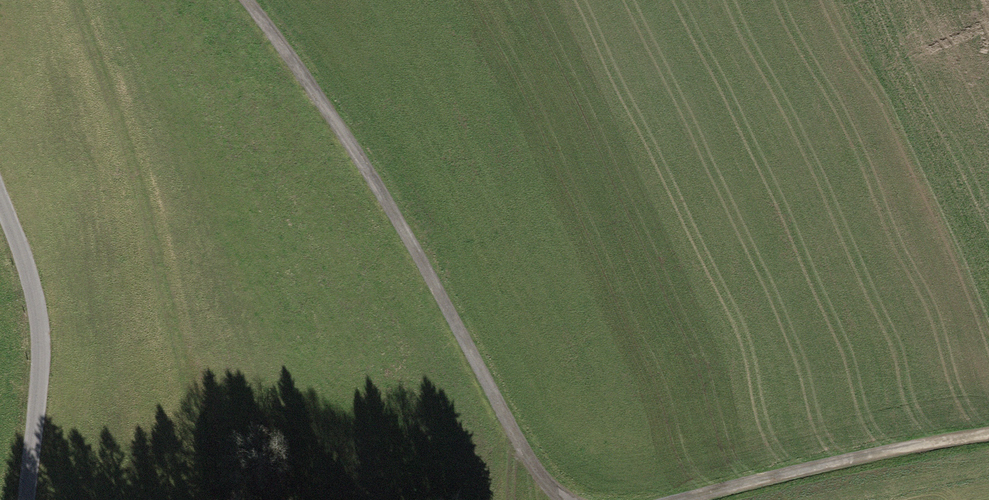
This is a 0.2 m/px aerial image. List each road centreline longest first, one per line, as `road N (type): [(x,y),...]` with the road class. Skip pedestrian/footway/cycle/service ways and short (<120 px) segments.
road 1 (track): [(245,0),(318,88),(529,461),(567,499)]
road 2 (residential): [(31,499),(37,319),(0,206)]
road 3 (track): [(710,499),(988,427)]

